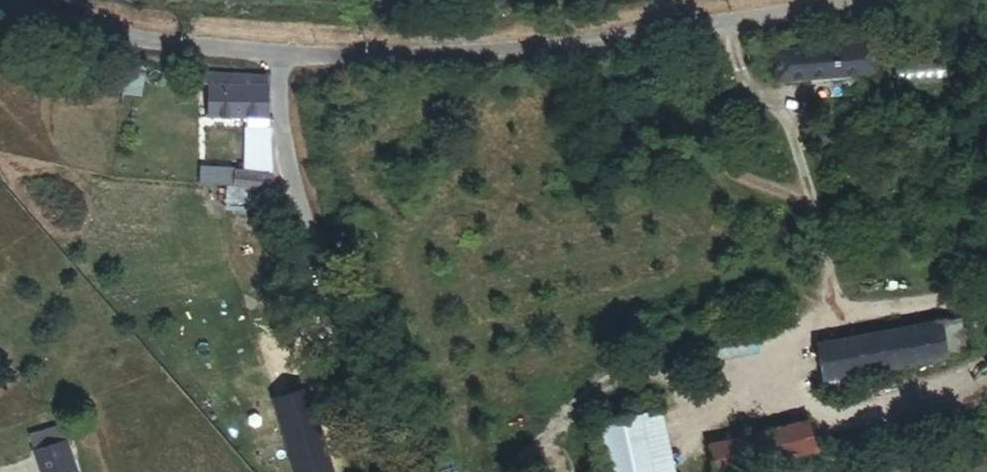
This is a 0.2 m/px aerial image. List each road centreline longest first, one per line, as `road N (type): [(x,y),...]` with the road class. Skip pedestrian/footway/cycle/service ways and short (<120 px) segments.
road 1 (residential): [(918,0),(505,51),(281,57)]
road 2 (unclassified): [(281,57),(283,152),(389,471)]
road 3 (residential): [(281,57),(0,10)]

